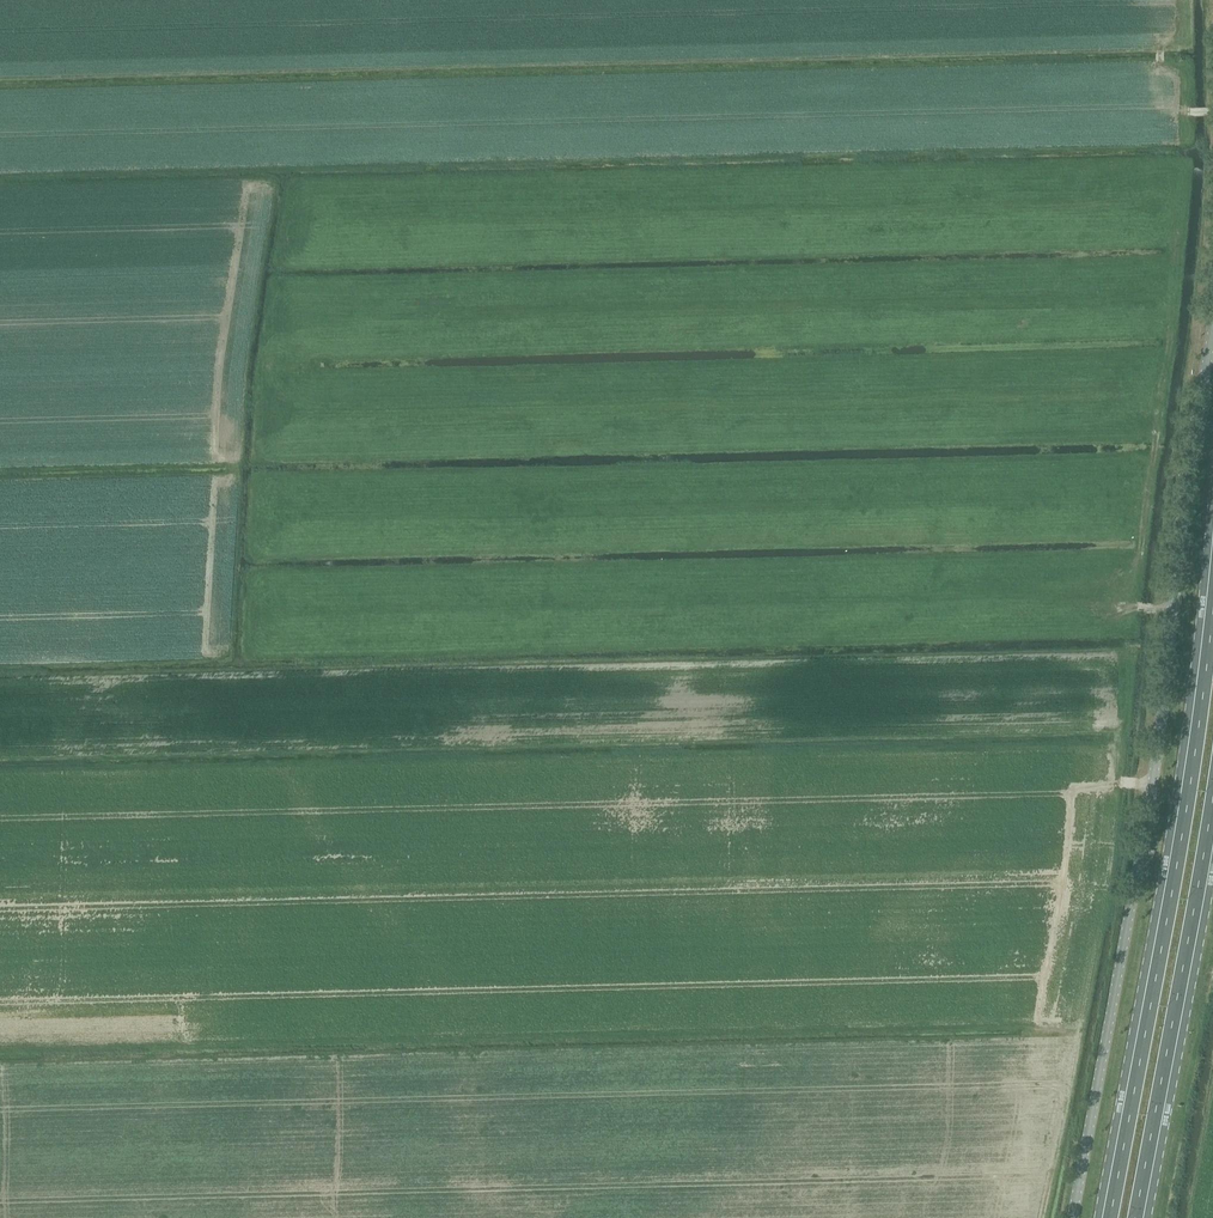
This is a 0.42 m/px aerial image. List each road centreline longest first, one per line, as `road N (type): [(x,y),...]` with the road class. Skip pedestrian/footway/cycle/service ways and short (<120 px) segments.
road 1 (unclassified): [(1212,339),(1153,781),(1073,1217)]
road 2 (primary): [(1212,574),(1176,851),(1107,1217)]
road 3 (primary): [(1140,1217),(1212,820)]

